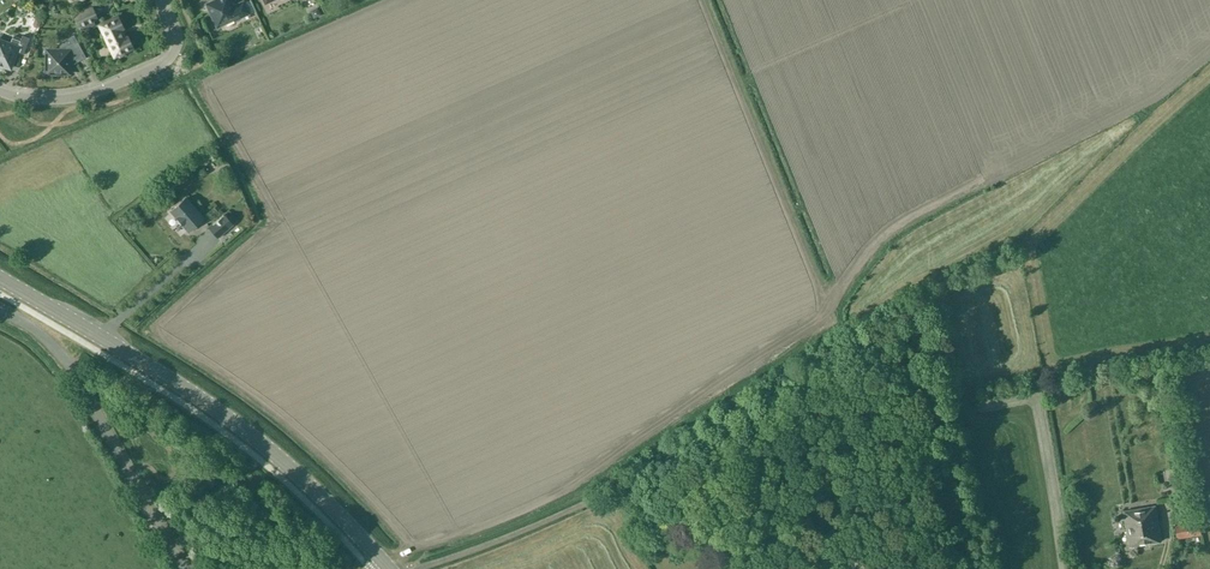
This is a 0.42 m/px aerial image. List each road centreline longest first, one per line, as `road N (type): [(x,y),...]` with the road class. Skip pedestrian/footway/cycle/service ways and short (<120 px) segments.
road 1 (tertiary): [(385,563),(253,436),(0,278)]
road 2 (unclassified): [(185,568),(70,366),(38,331),(0,309)]
road 3 (residential): [(165,0),(176,42),(163,63),(63,98),(0,91)]

